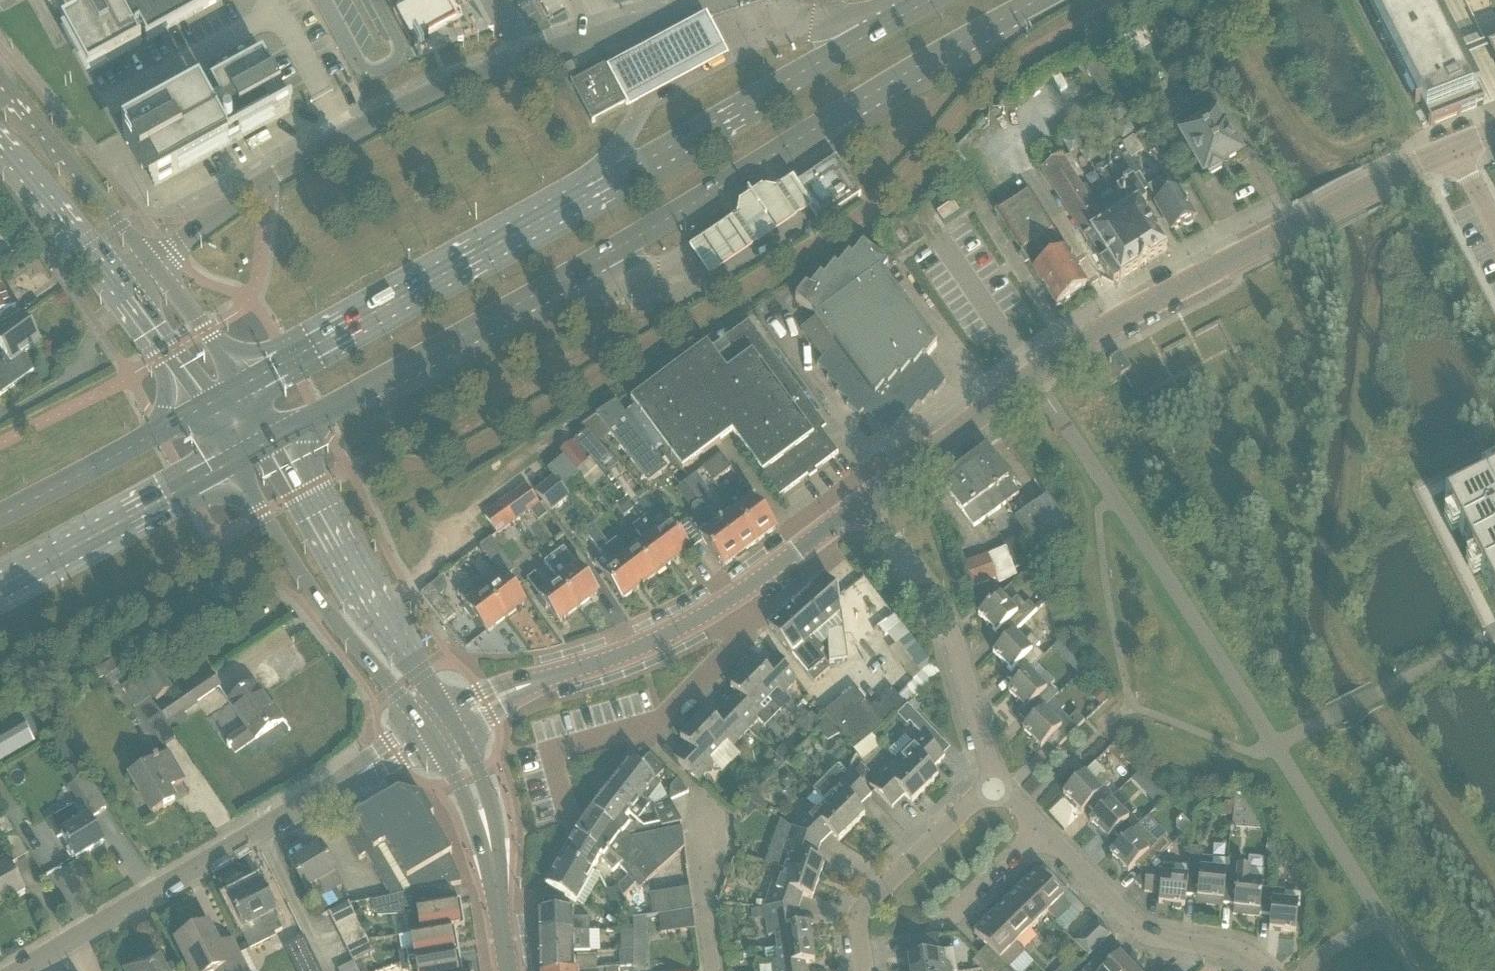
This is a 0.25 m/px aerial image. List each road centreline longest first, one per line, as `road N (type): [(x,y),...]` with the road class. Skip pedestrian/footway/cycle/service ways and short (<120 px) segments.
road 1 (primary): [(276,439),(581,271),(1041,0)]
road 2 (primary): [(927,0),(242,386)]
road 3 (residential): [(861,508),(1120,322),(1453,152)]
road 4 (unclassified): [(709,0),(418,99),(268,181)]
road 5 (residential): [(17,970),(367,770)]
road 6 (residential): [(535,682),(610,659),(730,603),(861,508)]
road 7 (tertiary): [(232,461),(321,607),(417,724)]
road 8 (tertiary): [(444,705),(396,644),(276,439)]
road 9 (residential): [(992,781),(959,639),(942,603),(861,508)]
road 10 (residential): [(1266,970),(1240,949),(1151,931),(1040,828)]
road 11 (primary): [(0,588),(232,461)]
road 12 (residential): [(865,970),(859,929),(867,903),(992,781)]
road 13 (tertiary): [(152,264),(0,78)]
road 14 (primary): [(200,406),(0,512)]
road 15 (tertiary): [(0,150),(122,299)]
road 16 (tertiary): [(497,887),(489,803),(459,730)]
road 17 (tertiary): [(432,744),(497,887)]
road 18 (tertiary): [(242,386),(152,264)]
road 19 (unclassified): [(152,264),(268,181)]
road 20 (residential): [(945,924),(1040,828)]
road 21 (tertiary): [(122,299),(200,406)]

